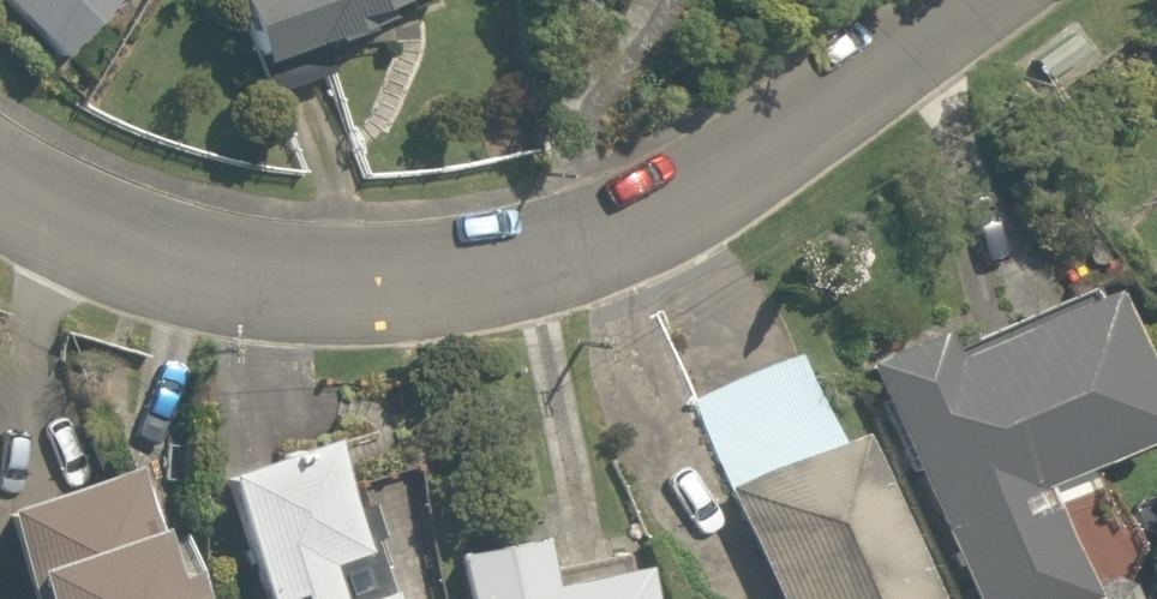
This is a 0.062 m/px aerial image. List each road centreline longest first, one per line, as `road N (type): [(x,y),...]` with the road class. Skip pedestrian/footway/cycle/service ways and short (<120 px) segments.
road 1 (unclassified): [(0,182),(130,258),(213,277),(387,292),(504,280),(633,227),(783,140),(967,0)]

